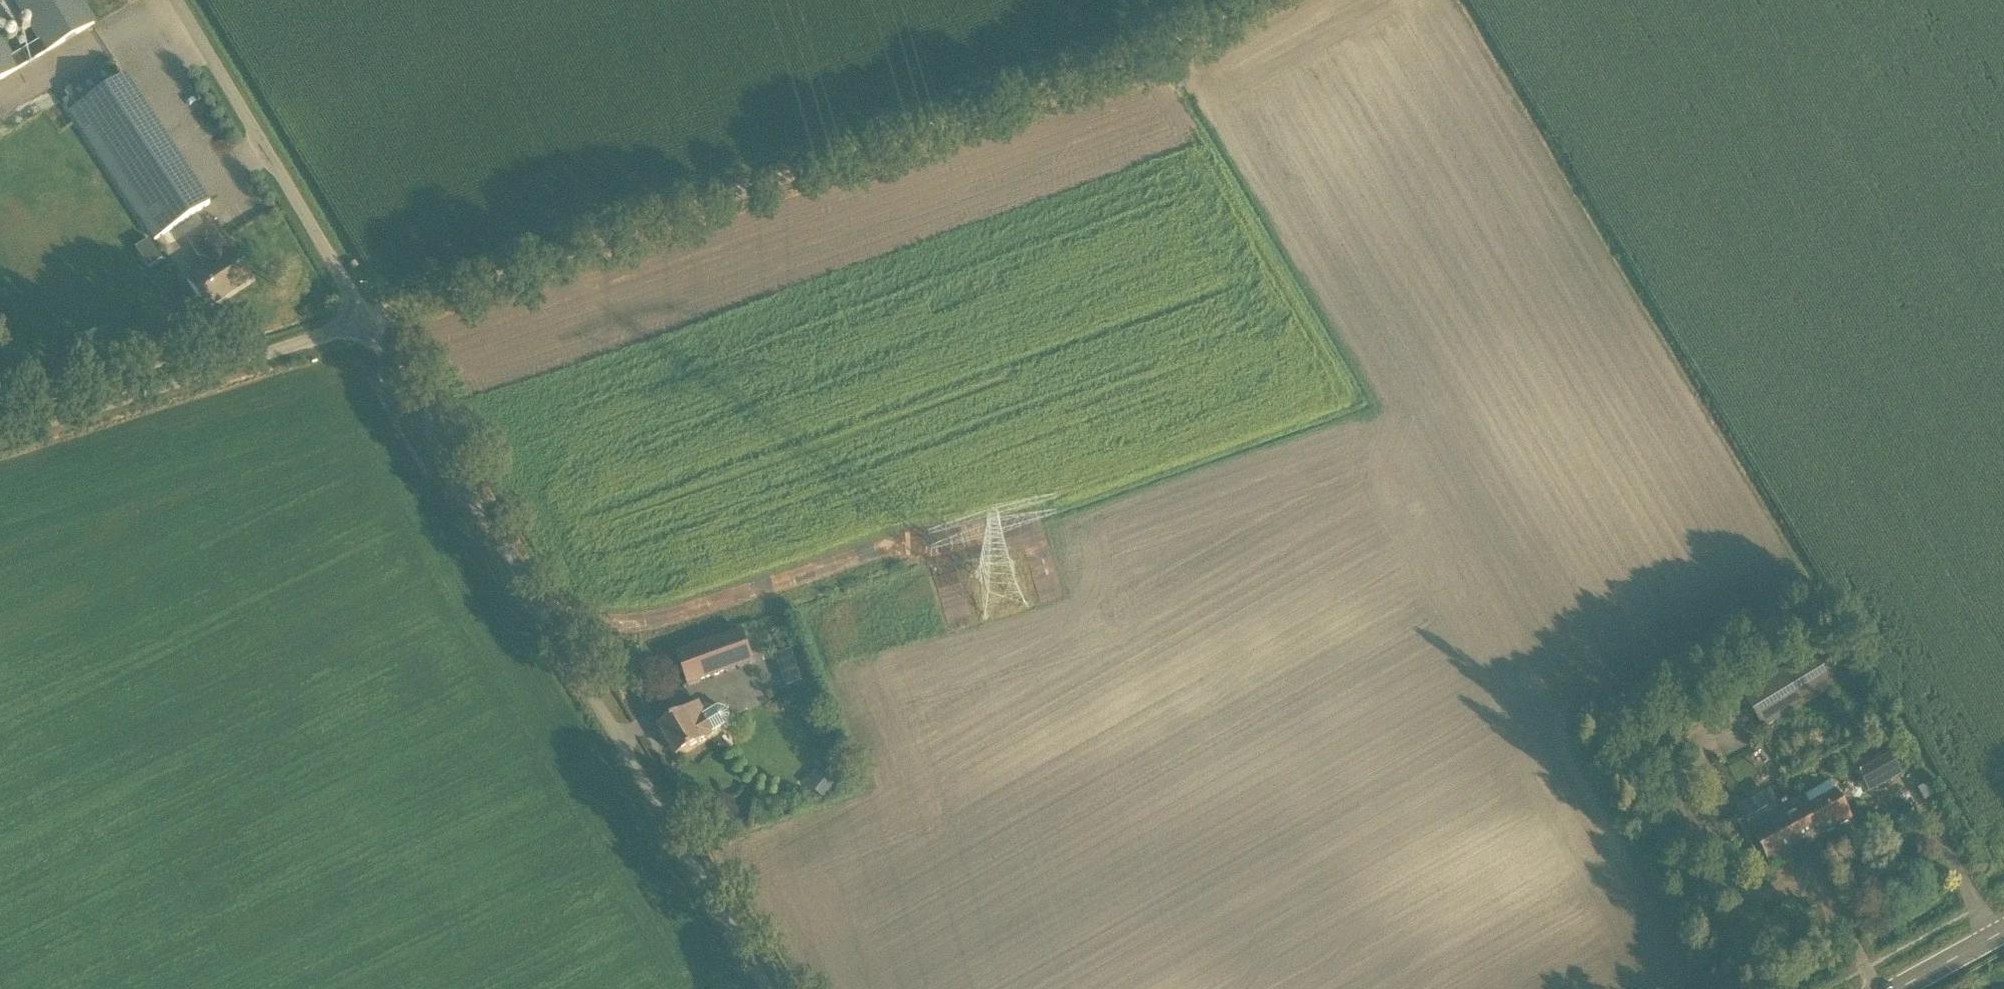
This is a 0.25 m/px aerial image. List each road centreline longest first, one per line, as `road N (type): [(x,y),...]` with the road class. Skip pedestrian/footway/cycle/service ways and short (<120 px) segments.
road 1 (track): [(1225,0),(1159,36),(366,320)]
road 2 (unclassified): [(767,988),(366,320)]
road 3 (unclassified): [(0,437),(366,320)]
road 4 (unclassified): [(366,320),(174,0)]

